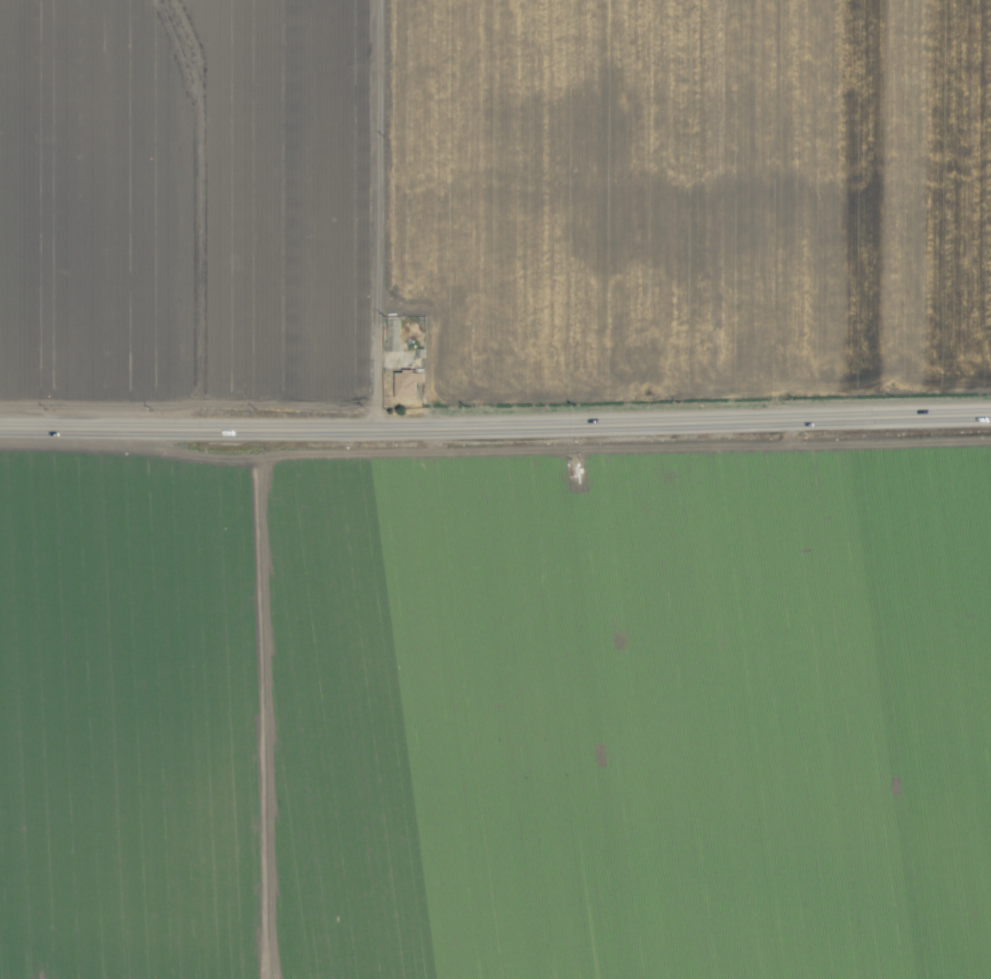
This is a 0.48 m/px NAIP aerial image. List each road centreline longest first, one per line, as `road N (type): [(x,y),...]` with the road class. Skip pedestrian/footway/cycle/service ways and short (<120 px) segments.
road 1 (secondary): [(0,429),(990,410)]
road 2 (residential): [(386,423),(387,0)]

